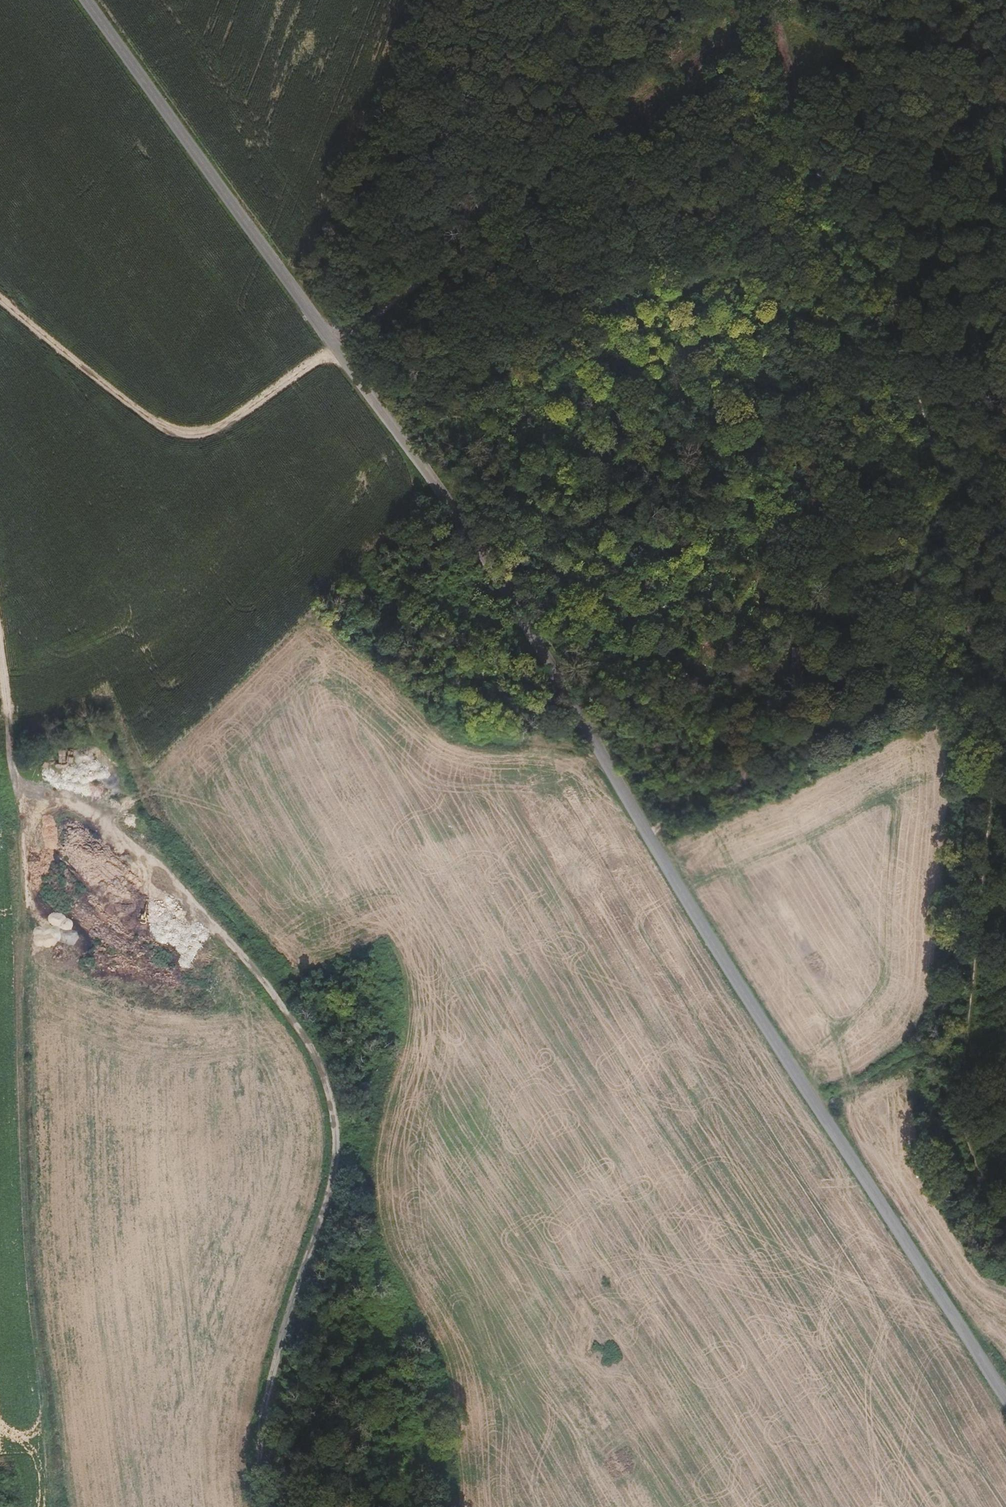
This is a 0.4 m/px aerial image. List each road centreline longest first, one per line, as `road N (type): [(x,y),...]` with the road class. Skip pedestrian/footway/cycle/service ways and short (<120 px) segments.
road 1 (unclassified): [(89,0),(466,529),(1005,1395)]
road 2 (track): [(762,17),(823,183),(908,336),(991,732),(997,776),(962,1096),(975,1173),(1005,1219)]
road 3 (track): [(762,17),(210,441),(170,436),(0,309)]
road 4 (track): [(260,1506),(259,1429),(336,1153),(320,1066),(158,851),(76,799),(13,778)]
road 5 (track): [(0,668),(13,760),(27,1230),(54,1506)]

